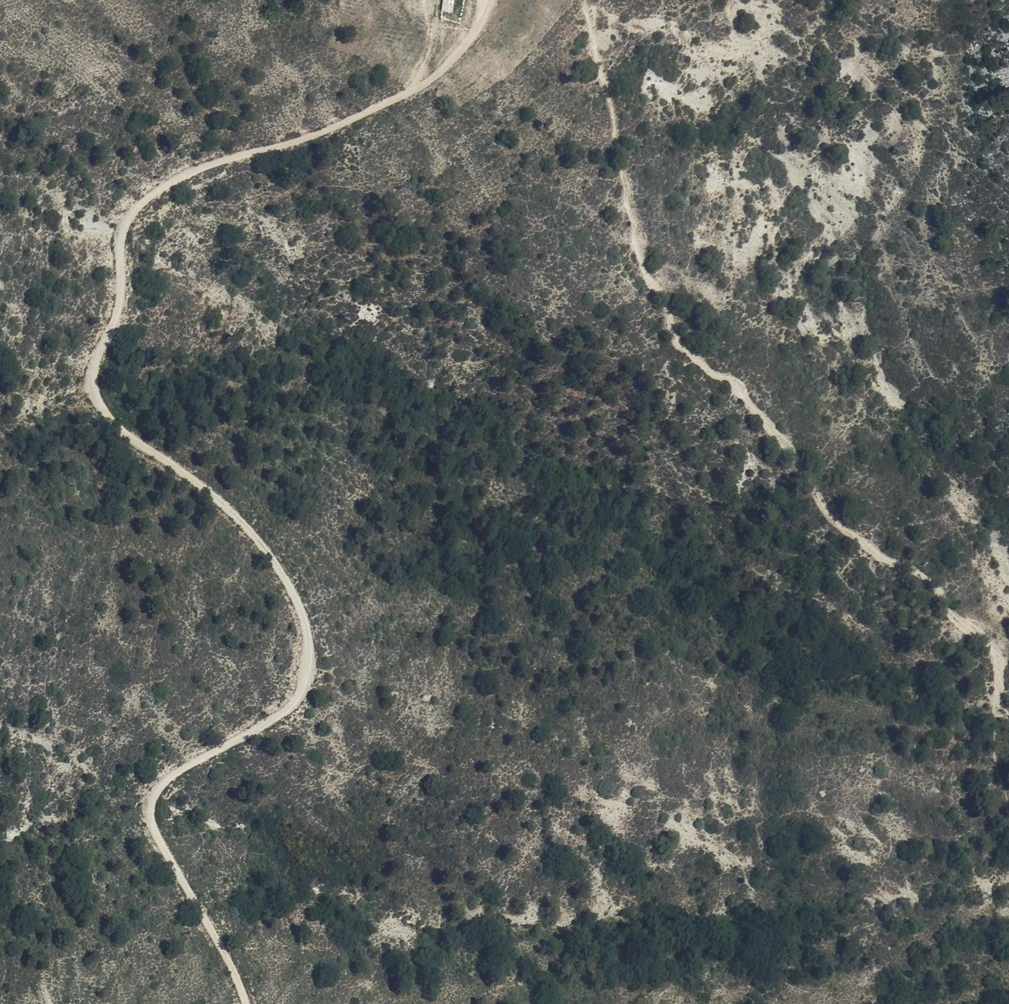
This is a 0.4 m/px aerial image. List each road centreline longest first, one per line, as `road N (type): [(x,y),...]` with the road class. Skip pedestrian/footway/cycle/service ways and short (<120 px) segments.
road 1 (track): [(246,1003),(232,963),(147,808),(175,772),(281,712),(303,686),(308,646),(300,601),(255,534),(198,481),(132,438),(89,383),(121,307),(125,226),(153,192),(191,173),(313,134),(440,75),(483,24),(490,0)]
road 2 (track): [(995,705),(998,663),(986,635),(951,612),(927,577),(892,566),(833,511),(735,379),(680,344),(648,269),(595,53),(591,0)]

